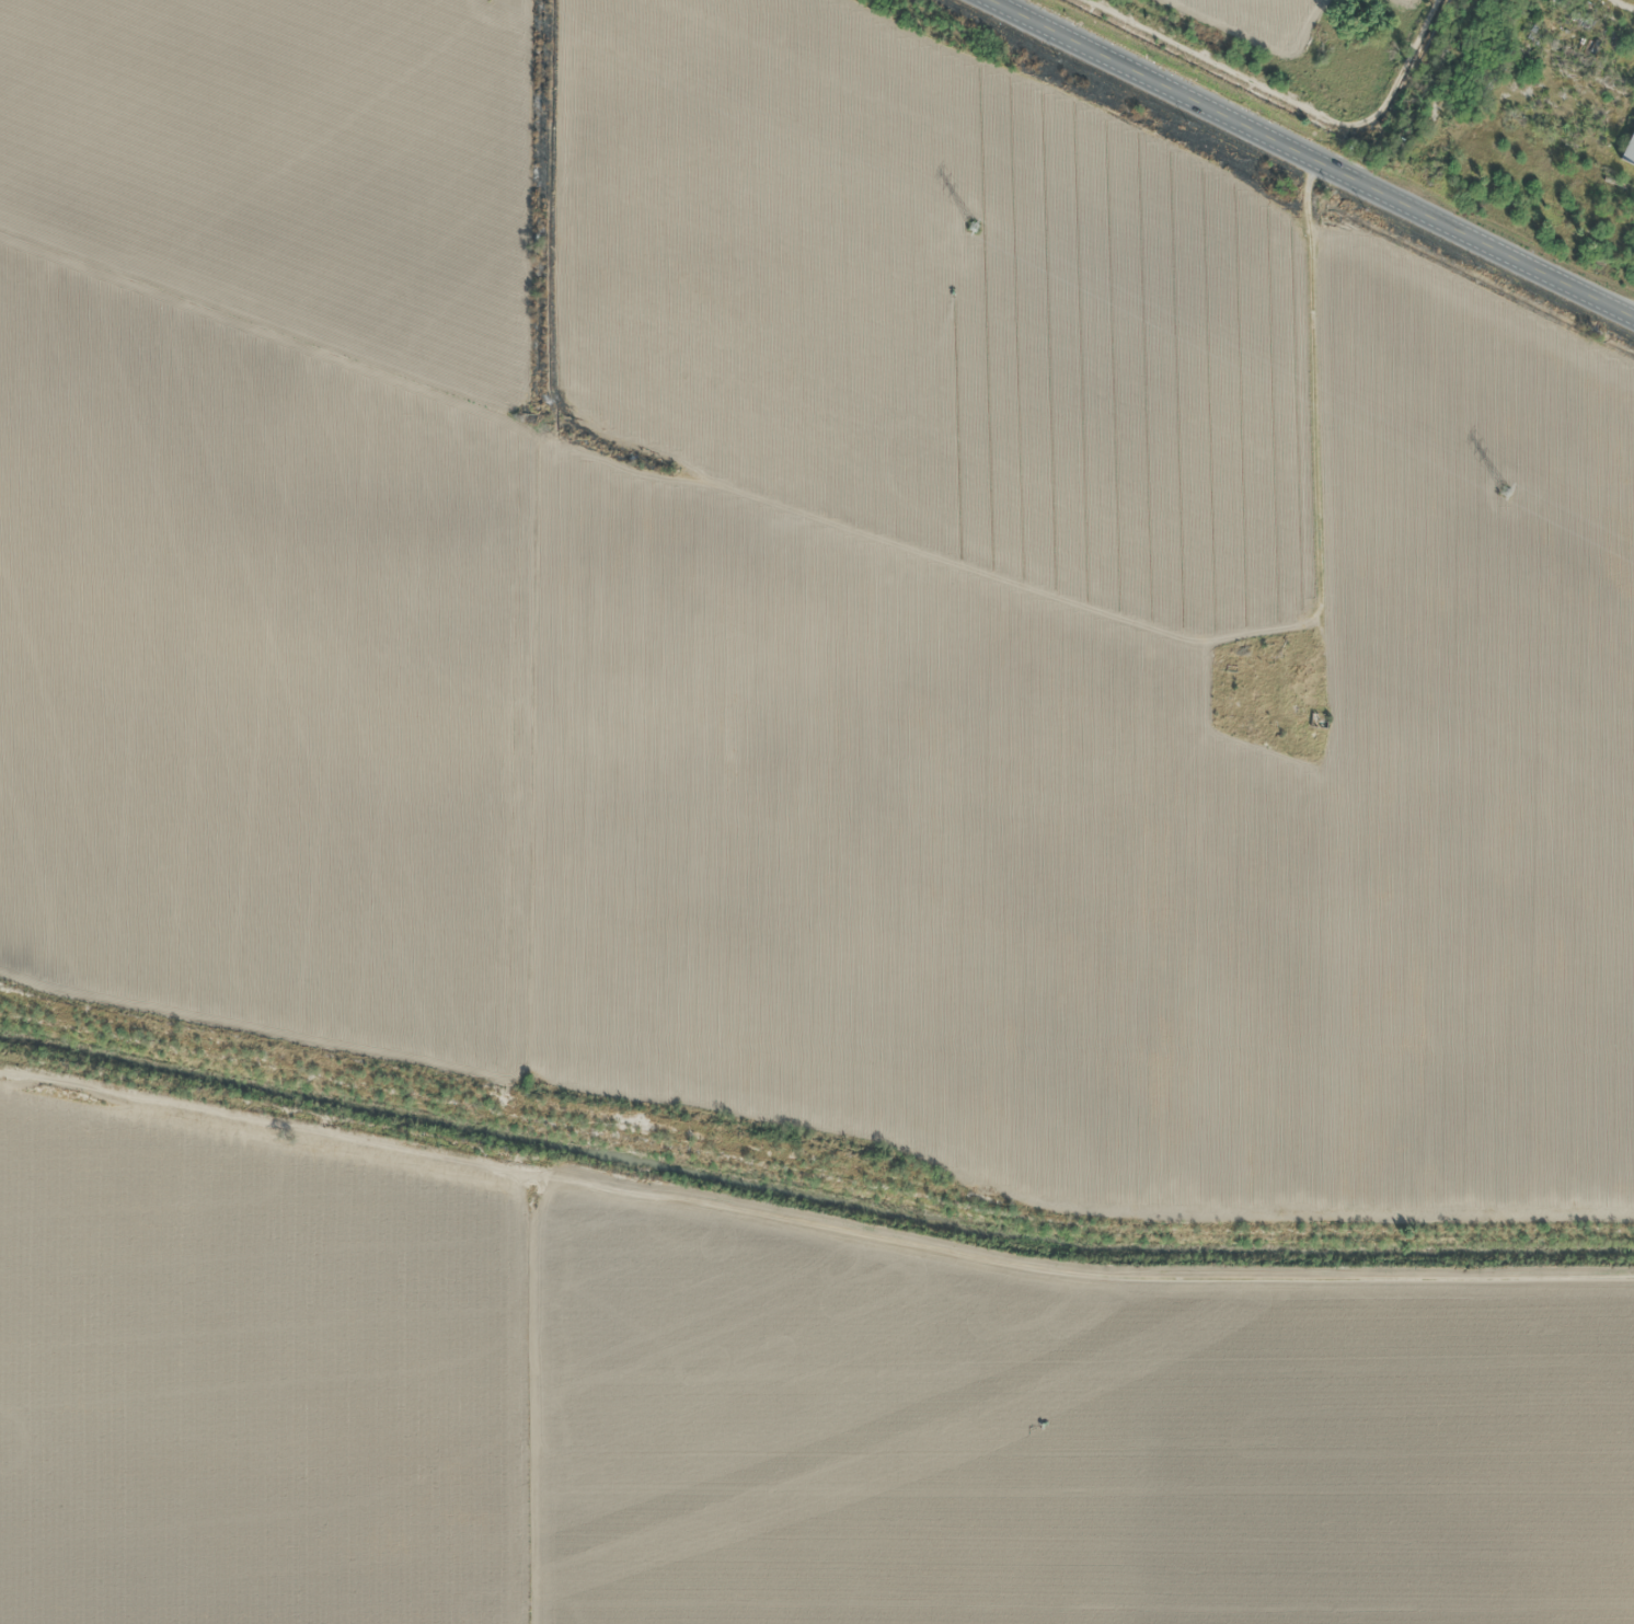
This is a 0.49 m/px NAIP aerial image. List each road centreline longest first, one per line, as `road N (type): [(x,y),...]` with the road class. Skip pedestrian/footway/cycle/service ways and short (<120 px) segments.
road 1 (primary): [(1633,317),(996,0)]

